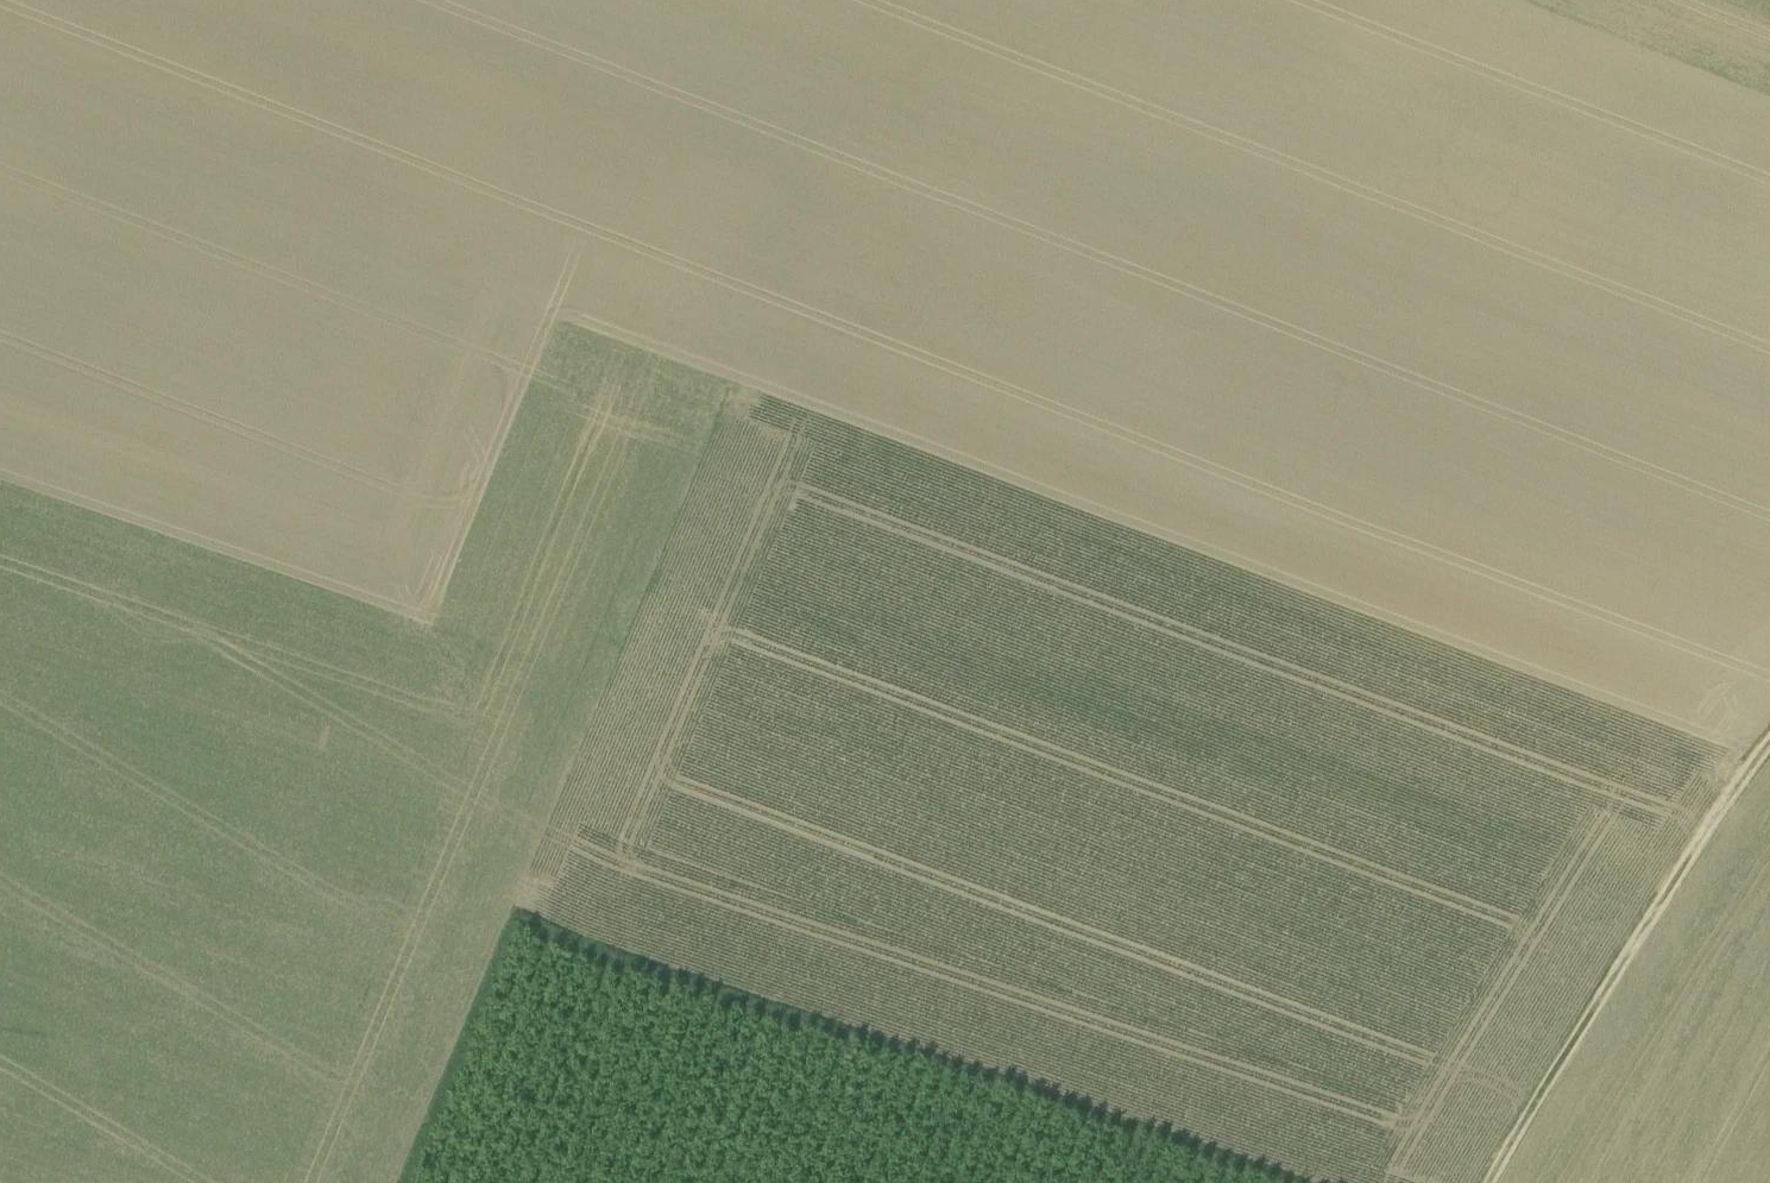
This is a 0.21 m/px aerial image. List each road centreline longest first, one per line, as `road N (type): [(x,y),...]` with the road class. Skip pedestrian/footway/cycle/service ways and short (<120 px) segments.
road 1 (track): [(1483,1182),(1709,808),(1769,729)]

